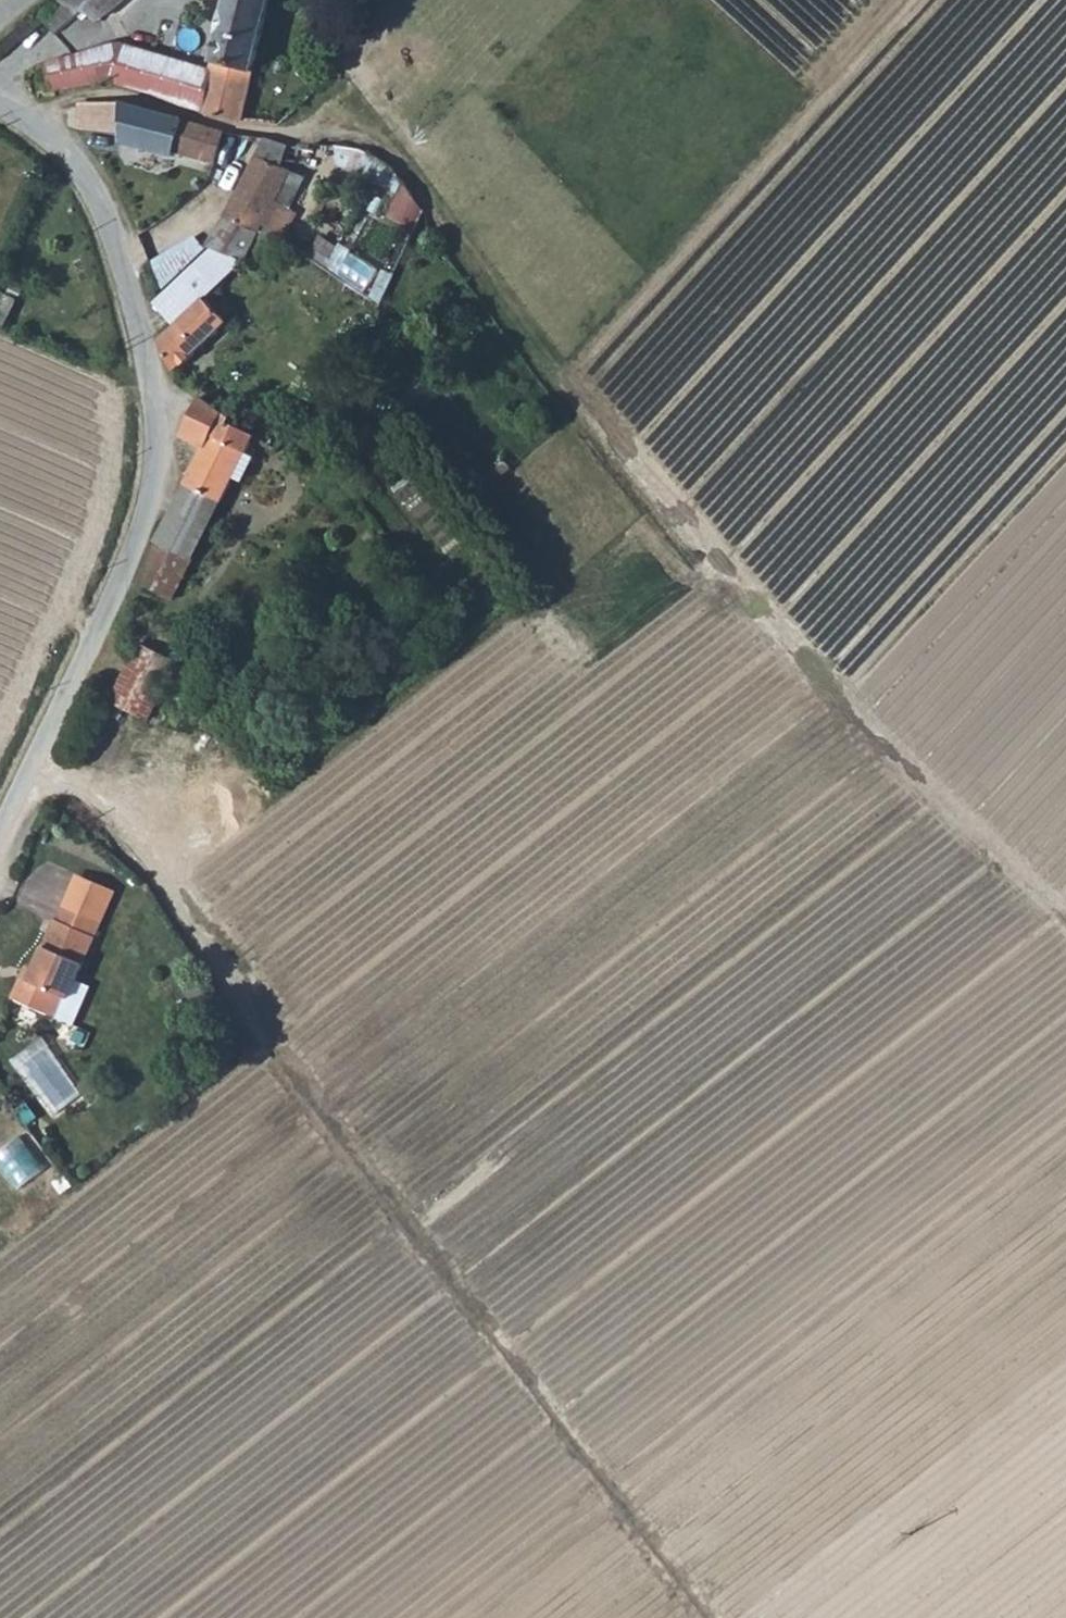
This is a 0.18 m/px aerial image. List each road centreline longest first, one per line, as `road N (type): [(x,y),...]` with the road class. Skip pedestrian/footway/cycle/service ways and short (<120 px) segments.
road 1 (track): [(424,220),(721,589),(1065,921)]
road 2 (unclassified): [(0,105),(59,144),(105,218),(133,304),(153,435),(140,523),(0,830)]

